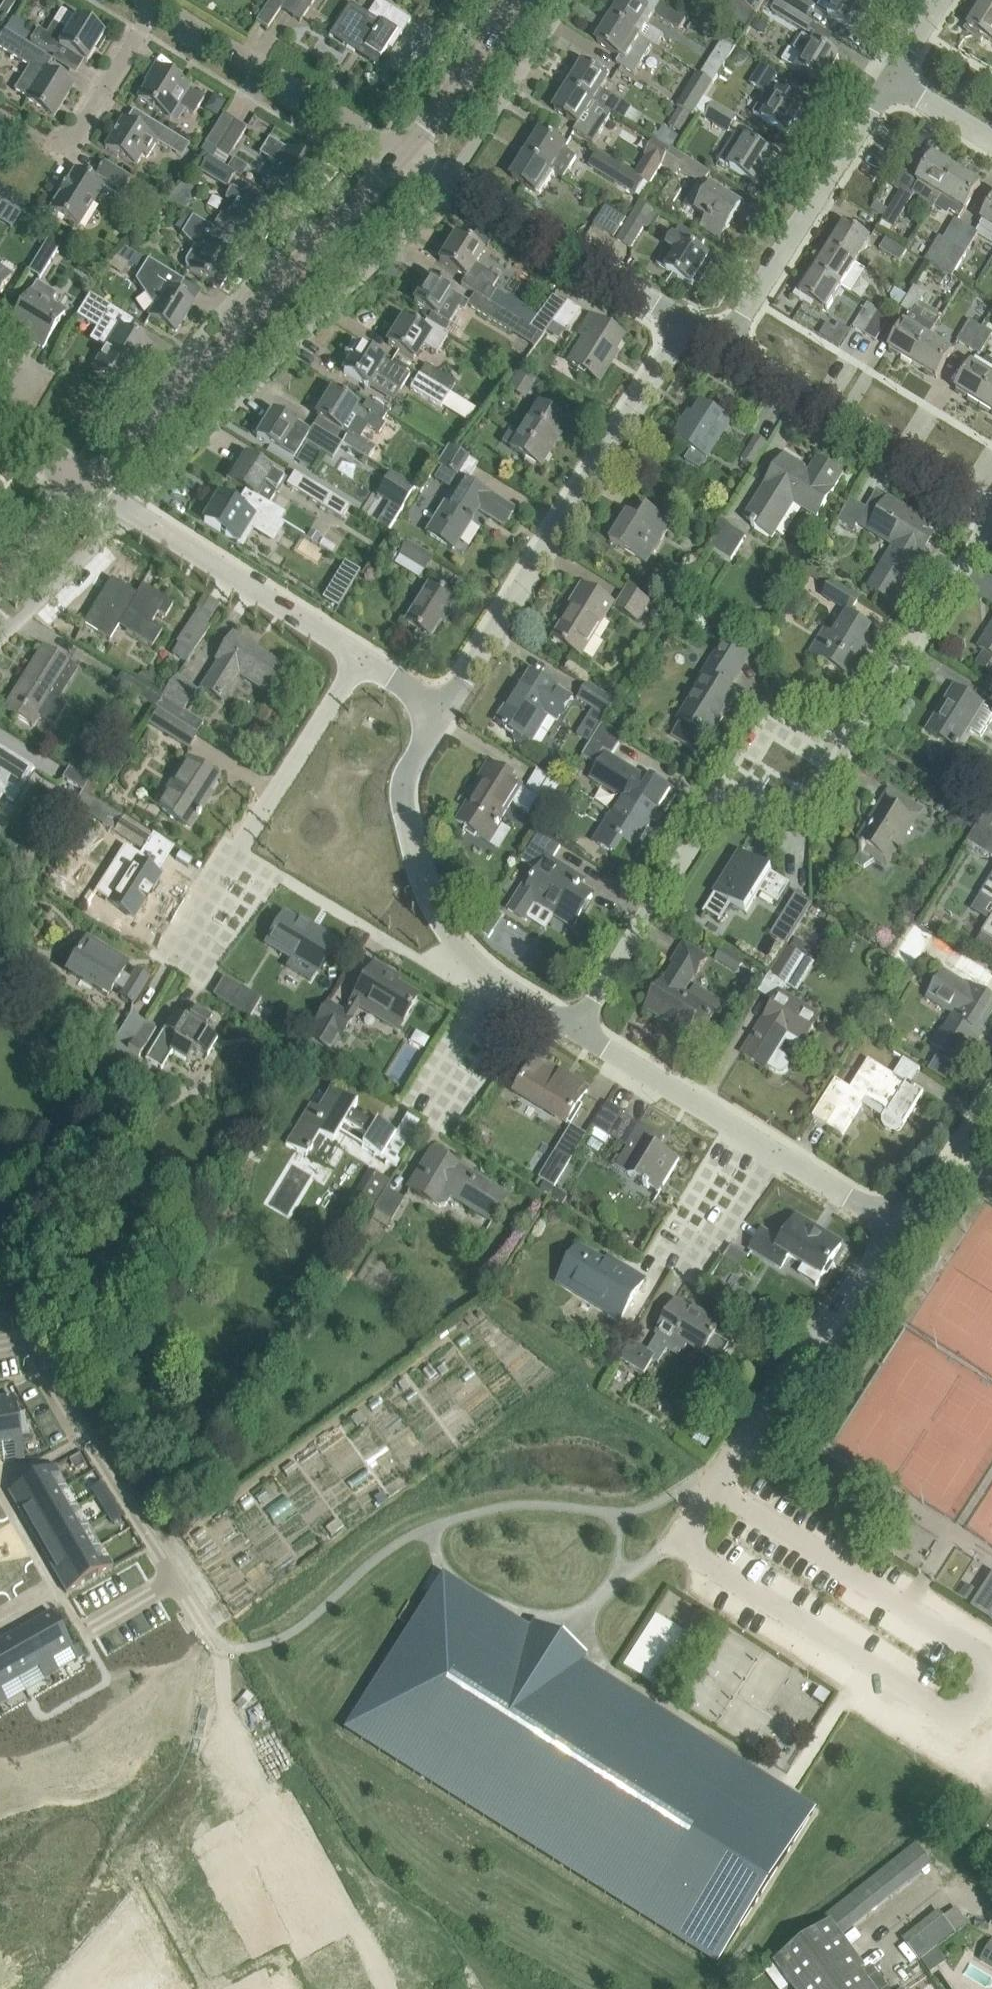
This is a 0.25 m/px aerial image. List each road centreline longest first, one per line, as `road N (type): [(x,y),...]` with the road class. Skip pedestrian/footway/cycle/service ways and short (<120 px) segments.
road 1 (residential): [(576,1030),(716,806),(804,819),(991,523)]
road 2 (residential): [(131,511),(454,182)]
road 3 (residential): [(439,710),(687,322)]
road 4 (tertiary): [(89,485),(401,151)]
road 5 (residential): [(0,1346),(24,1342),(171,1581),(81,1634)]
road 6 (residential): [(676,1541),(892,1237),(895,1217)]
road 7 (residential): [(895,1217),(864,1208),(576,1030)]
road 8 (residential): [(728,345),(896,76)]
road 9 (residential): [(991,507),(728,345)]
road 10 (residential): [(401,151),(154,4)]
road 11 (residential): [(478,961),(450,931),(427,887),(407,820),(412,758),(439,710)]
road 12 (residential): [(359,662),(131,511)]
road 13 (residential): [(687,322),(454,182)]
road 14 (residential): [(478,961),(436,966),(242,857)]
road 15 (residential): [(242,857),(359,662)]
road 16 (residential): [(454,182),(566,0)]
road 17 (tertiary): [(401,151),(510,0)]
road 18 (residential): [(0,640),(131,511)]
road 19 (residential): [(53,146),(76,134),(154,4)]
road 20 (residential): [(423,1116),(504,983)]
road 21 (residential): [(991,1110),(918,1206),(895,1217)]
road 22 (tertiary): [(0,576),(89,485)]
road 23 (residential): [(175,965),(242,857)]

